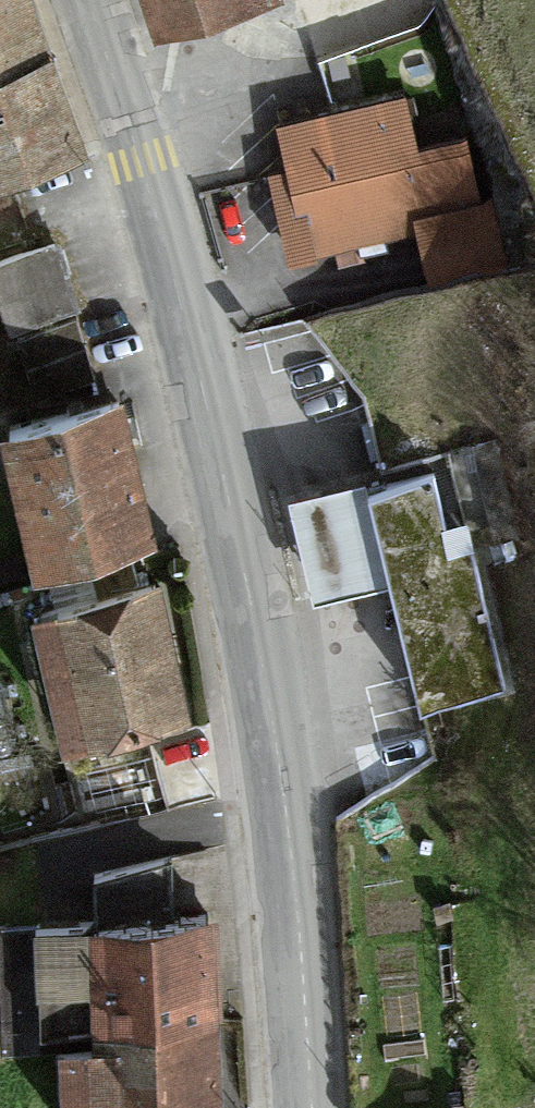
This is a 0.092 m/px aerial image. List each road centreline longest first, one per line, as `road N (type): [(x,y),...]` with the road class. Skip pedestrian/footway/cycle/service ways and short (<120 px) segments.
road 1 (primary): [(305,1107),(293,870),(250,592),(203,383),(84,0)]

